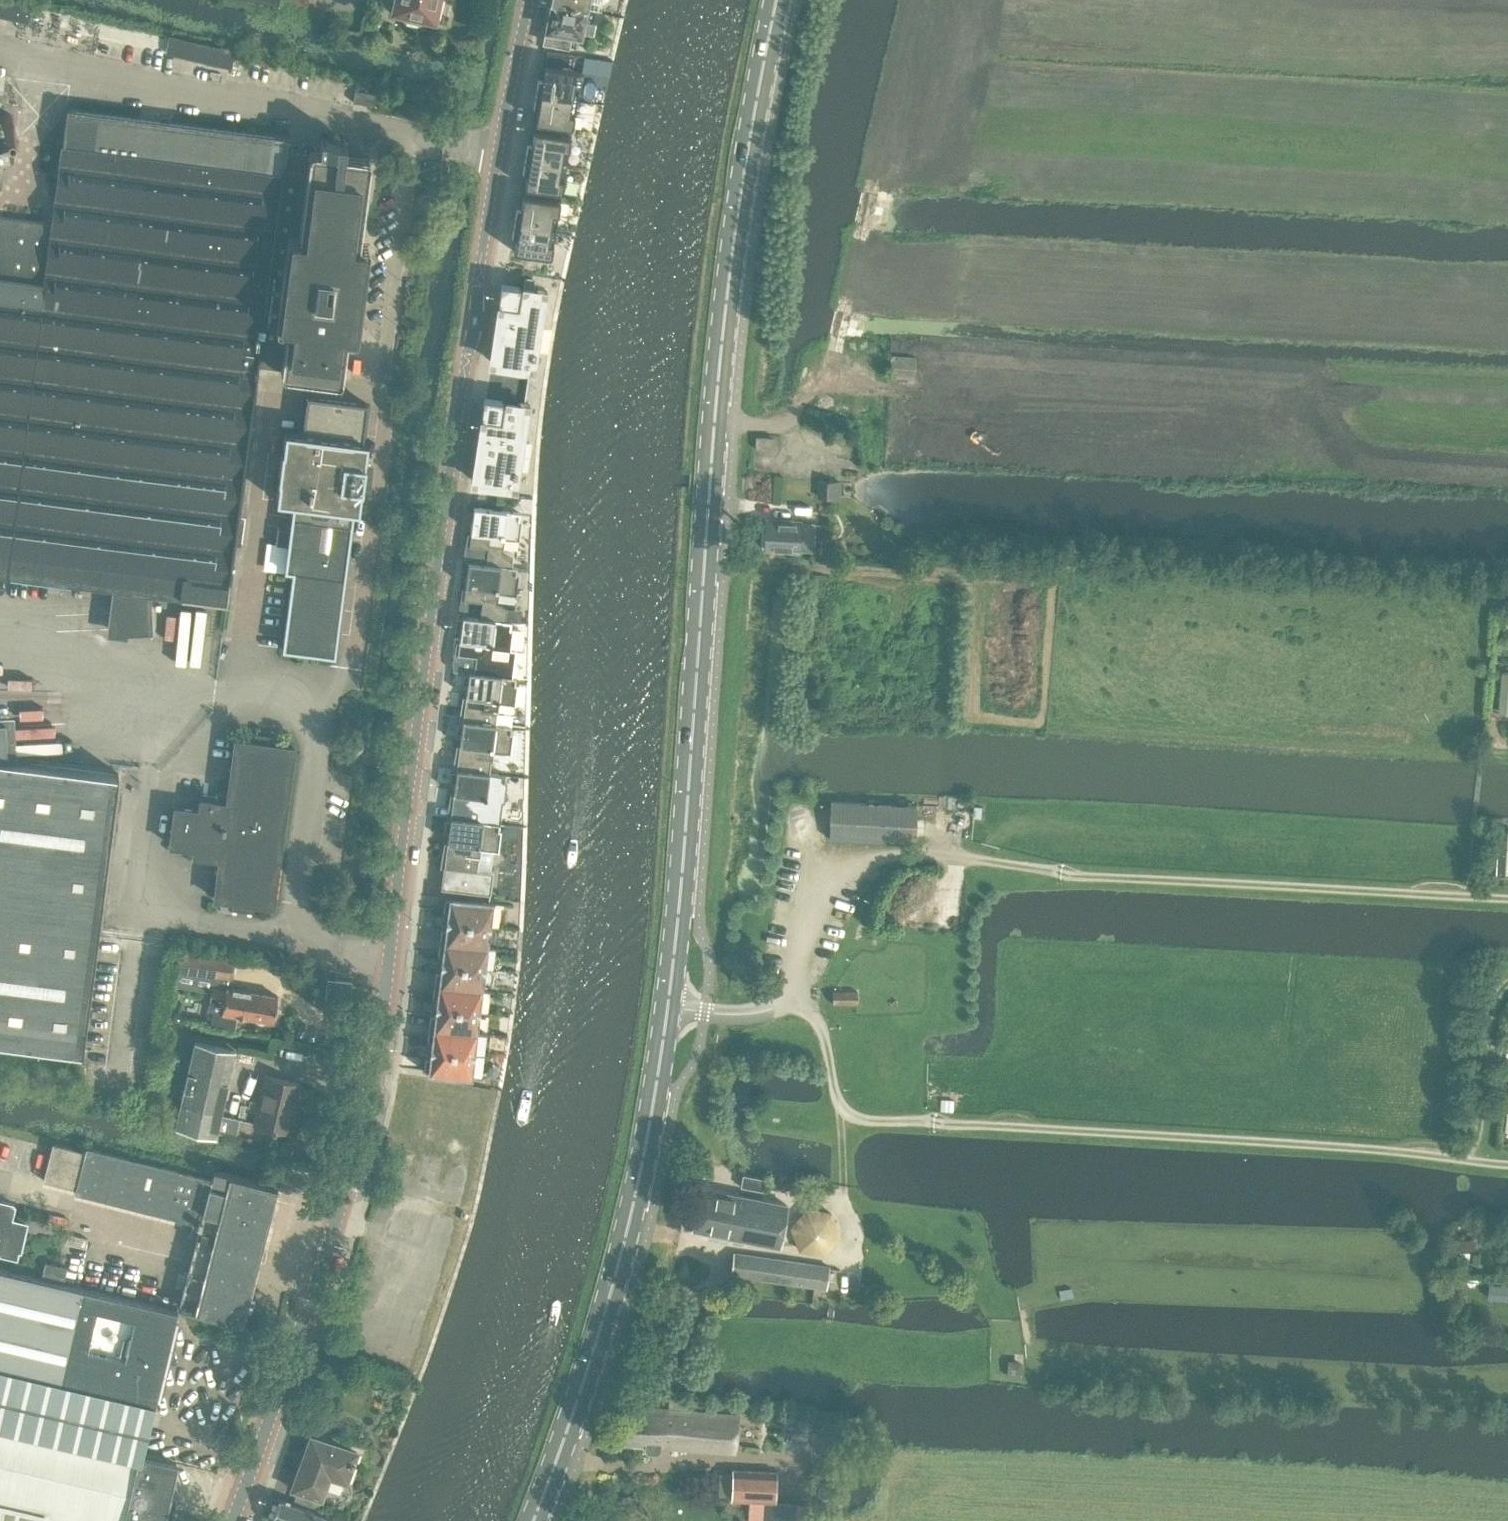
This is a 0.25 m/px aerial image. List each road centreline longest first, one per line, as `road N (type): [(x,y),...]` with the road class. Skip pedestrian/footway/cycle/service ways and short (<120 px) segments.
road 1 (tertiary): [(232,1520),(315,1289),(369,1097),(525,0)]
road 2 (primary): [(531,1520),(595,1342),(642,1163),(684,831),(726,292),(776,0)]
road 3 (track): [(1507,1162),(935,1125)]
road 4 (track): [(1507,899),(1061,874)]
road 5 (track): [(836,366),(888,391),(946,387),(1035,364),(1153,369)]
road 6 (track): [(704,564),(1007,579)]
road 7 (track): [(836,366),(873,174)]
road 8 (track): [(1507,986),(1488,1014),(1483,1131),(1469,1158)]

